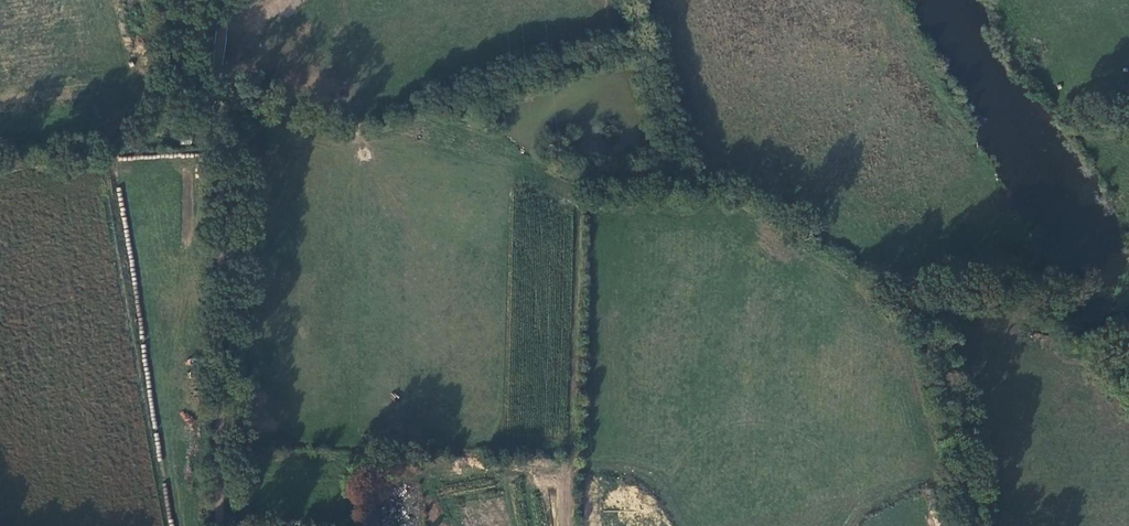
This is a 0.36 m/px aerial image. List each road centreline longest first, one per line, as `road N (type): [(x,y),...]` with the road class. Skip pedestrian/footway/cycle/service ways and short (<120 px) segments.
road 1 (track): [(223,525),(227,121),(183,51),(180,0)]

